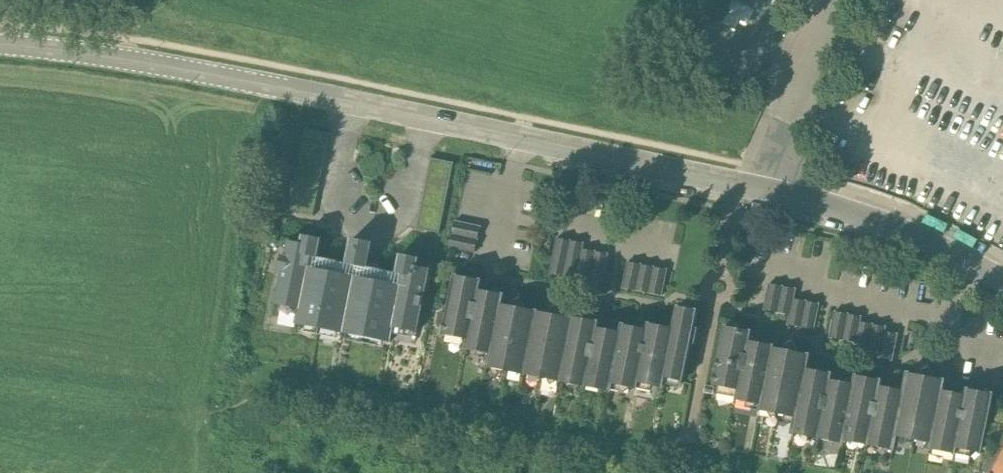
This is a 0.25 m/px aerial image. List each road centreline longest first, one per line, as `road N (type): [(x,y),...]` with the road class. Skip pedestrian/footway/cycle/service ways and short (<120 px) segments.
road 1 (residential): [(267,84),(755,188),(883,223),(1002,281)]
road 2 (unclassified): [(0,41),(267,84)]

